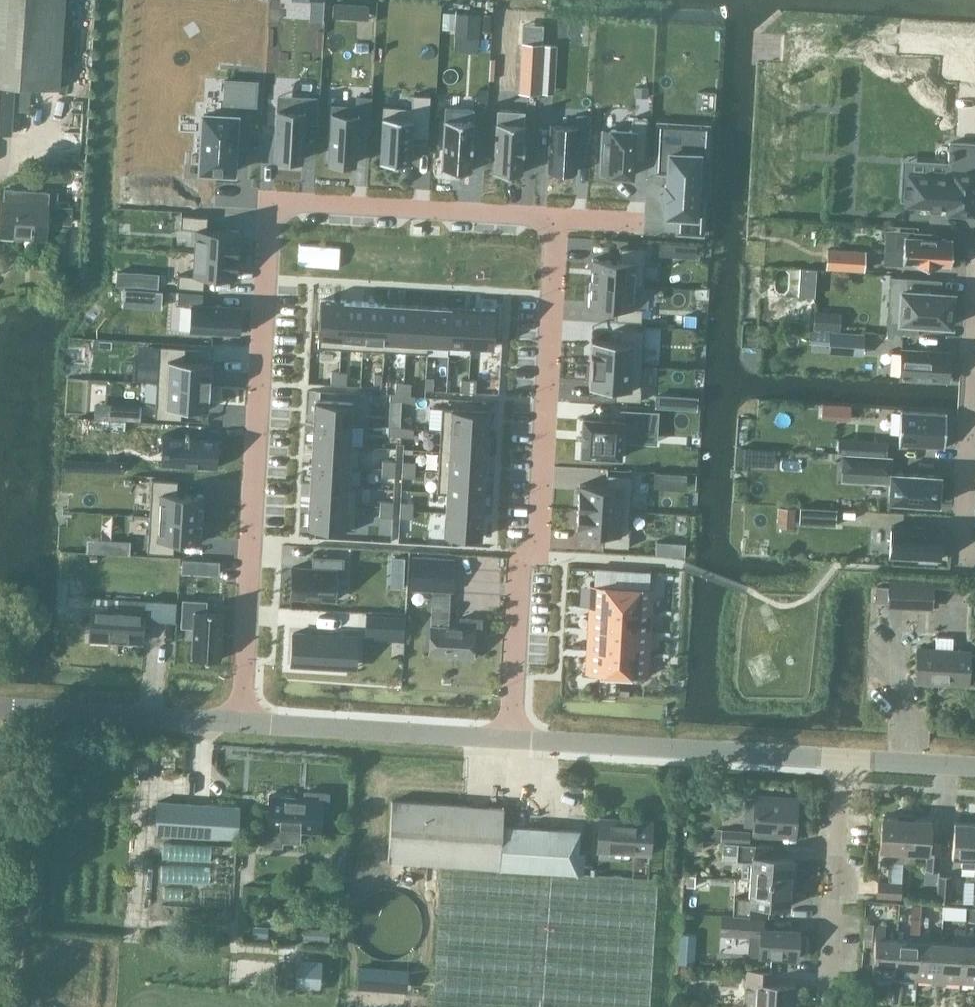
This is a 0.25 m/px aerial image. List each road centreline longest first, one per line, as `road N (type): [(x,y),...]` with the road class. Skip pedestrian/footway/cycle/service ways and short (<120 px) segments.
road 1 (residential): [(509,739),(519,563),(537,545),(555,218),(272,205),(242,721)]
road 2 (unclassified): [(842,759),(509,739)]
road 3 (unclassified): [(509,739),(242,721)]
road 4 (residential): [(835,1006),(842,759)]
road 5 (unclassified): [(242,721),(0,706)]
road 6 (residential): [(974,322),(964,545),(974,556)]
road 7 (unclassified): [(842,759),(974,767)]

